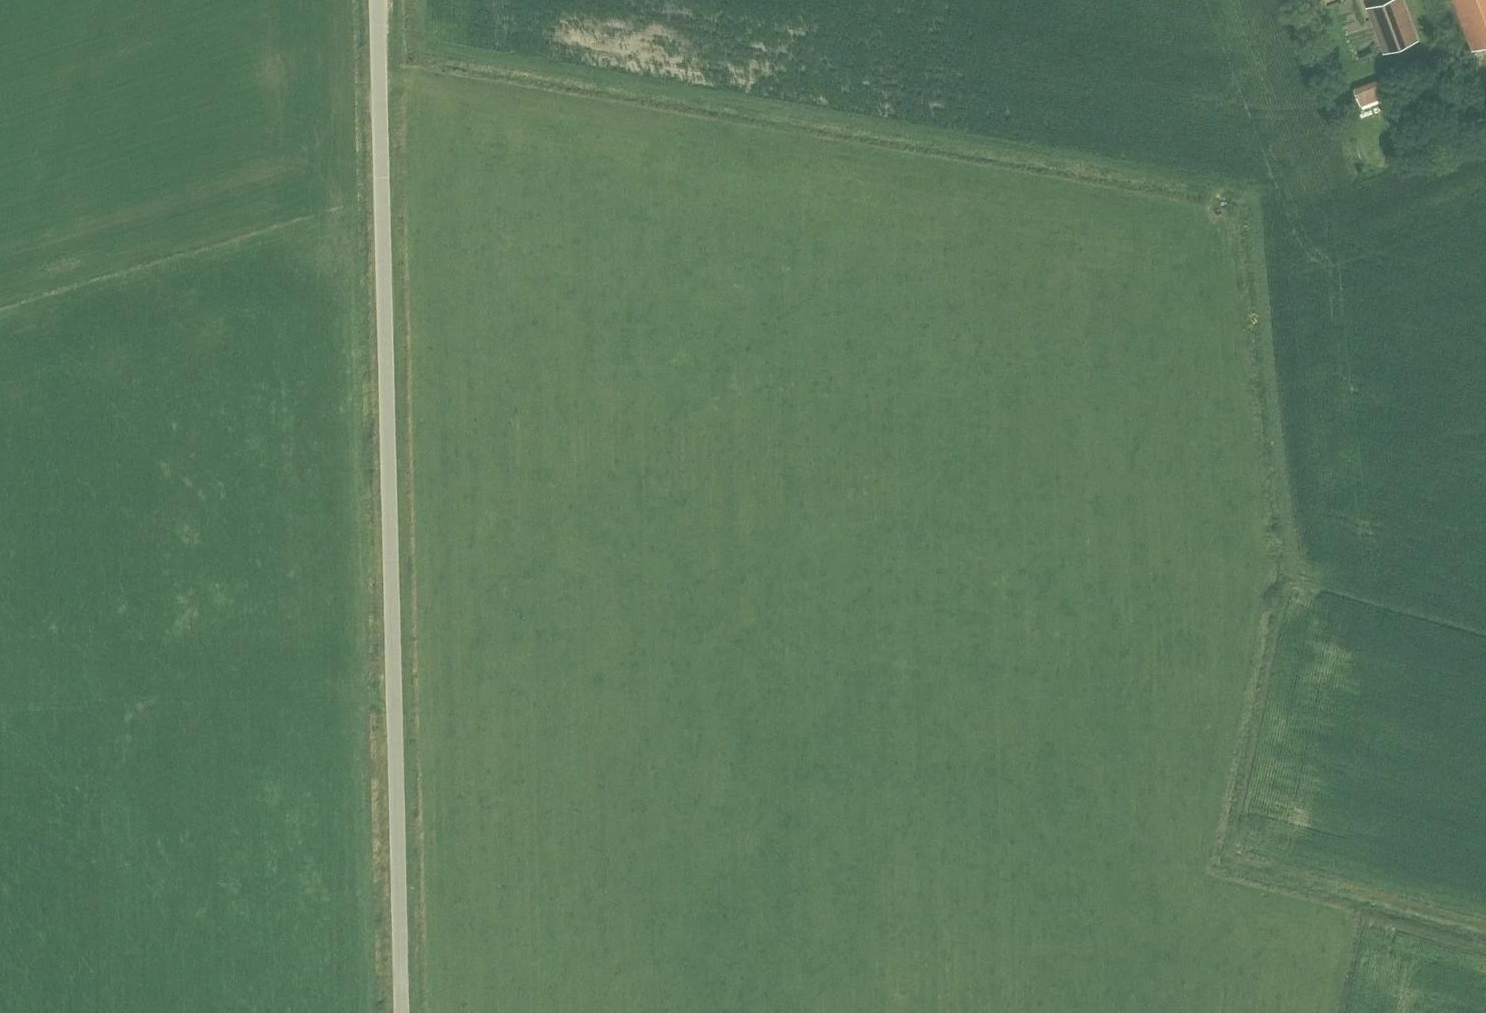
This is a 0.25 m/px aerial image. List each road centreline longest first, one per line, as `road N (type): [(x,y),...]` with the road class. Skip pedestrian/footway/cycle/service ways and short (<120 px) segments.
road 1 (unclassified): [(400,1012),(378,0)]

